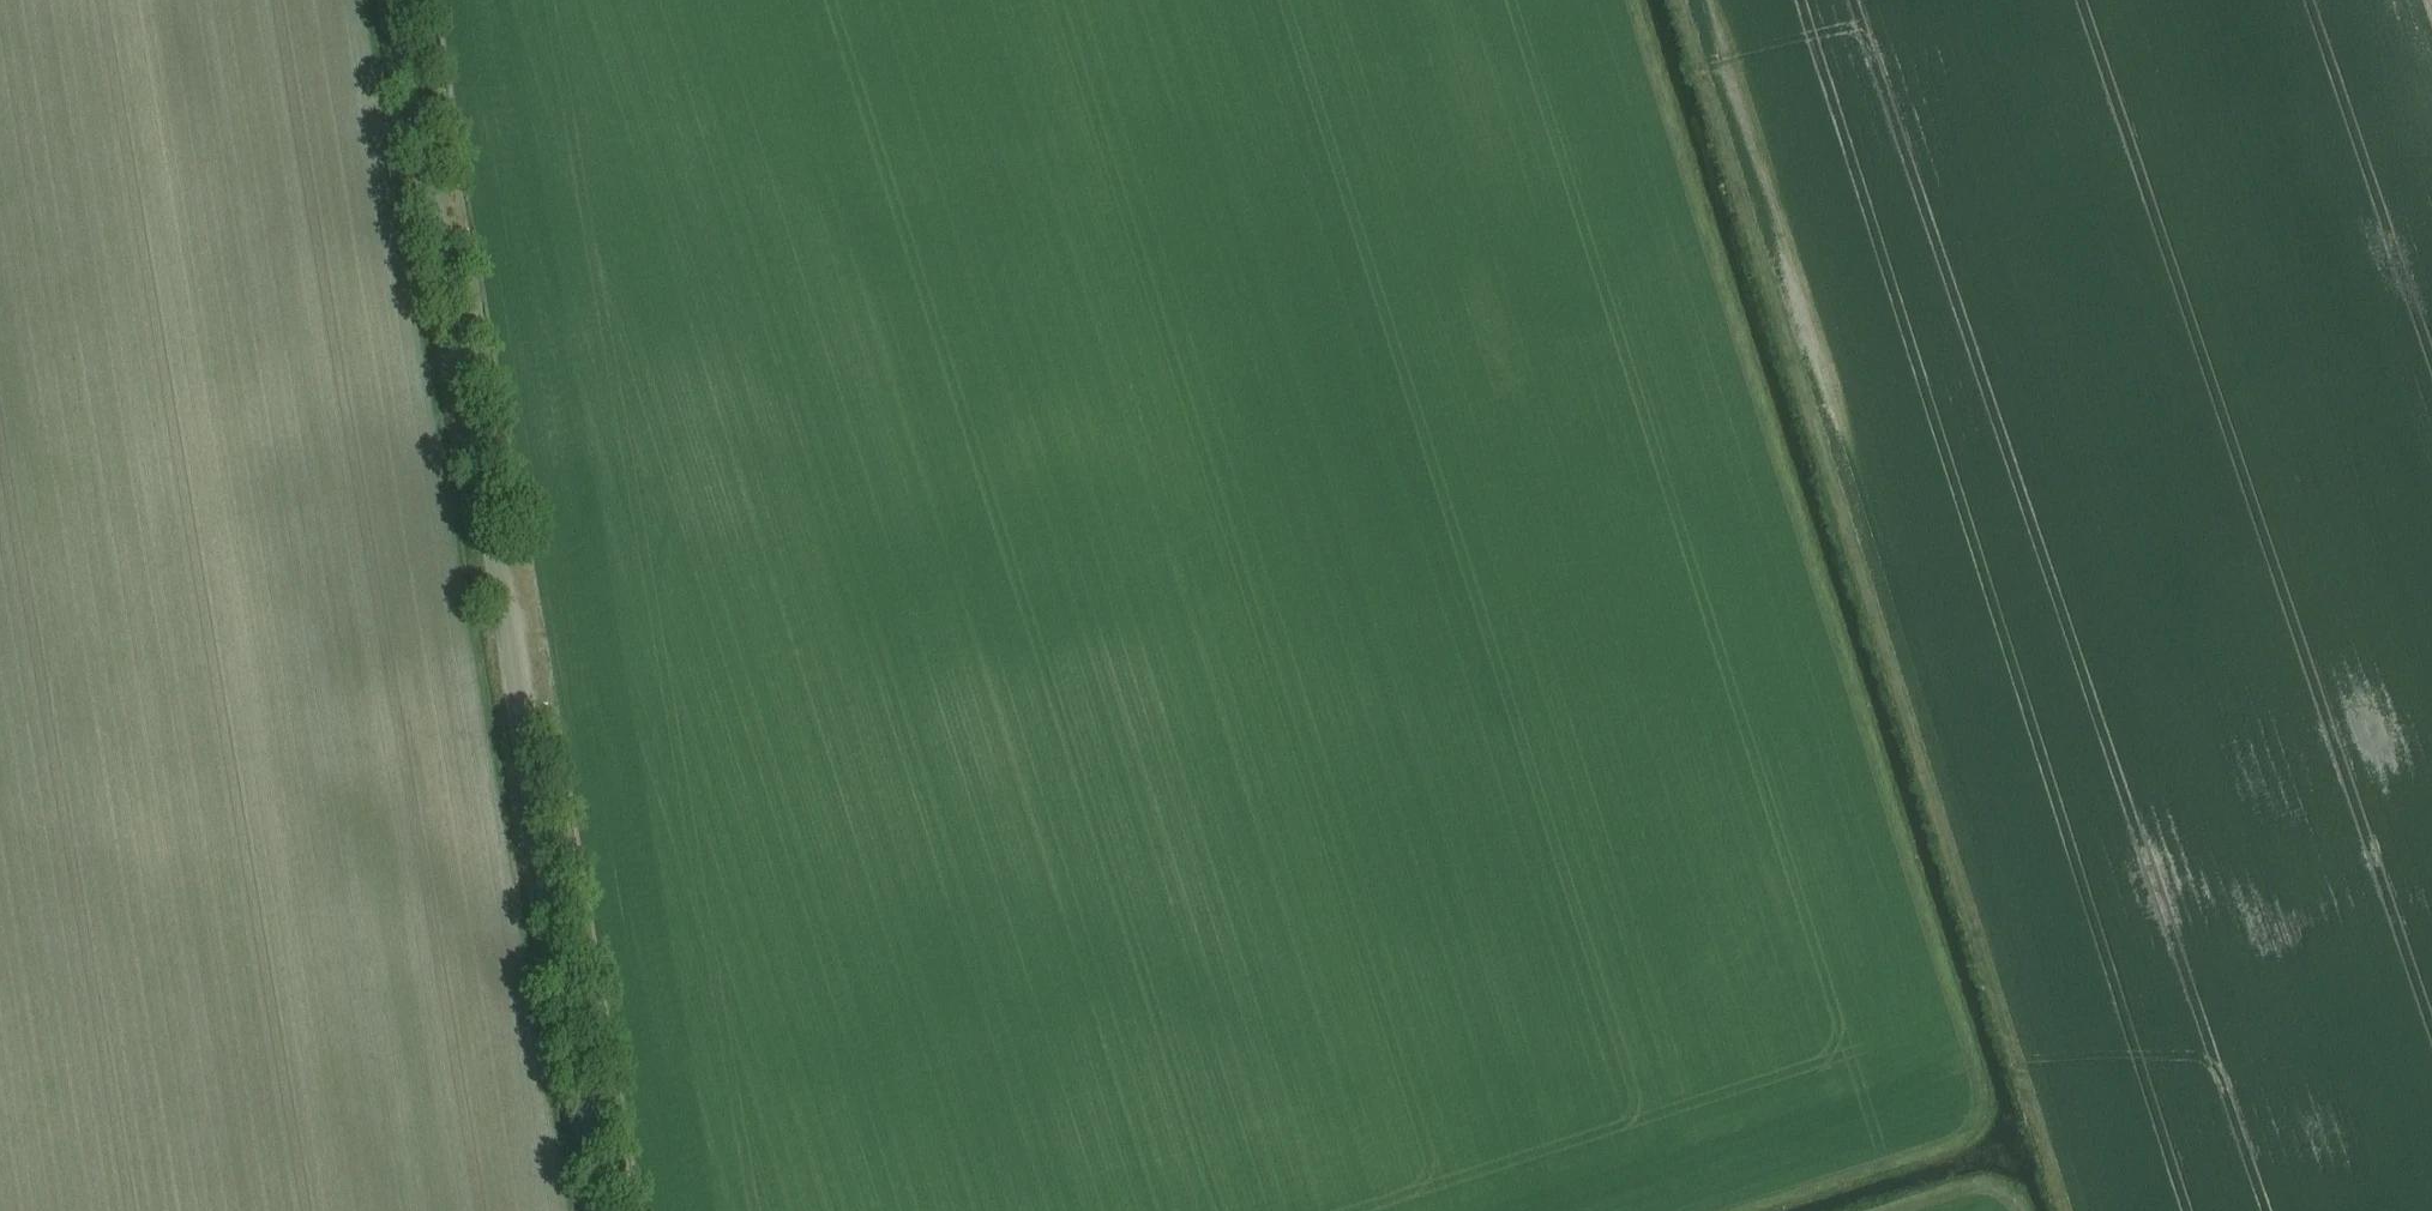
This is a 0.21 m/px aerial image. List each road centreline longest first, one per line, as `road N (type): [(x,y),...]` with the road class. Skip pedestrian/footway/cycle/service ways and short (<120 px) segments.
road 1 (residential): [(609,1210),(411,0)]

